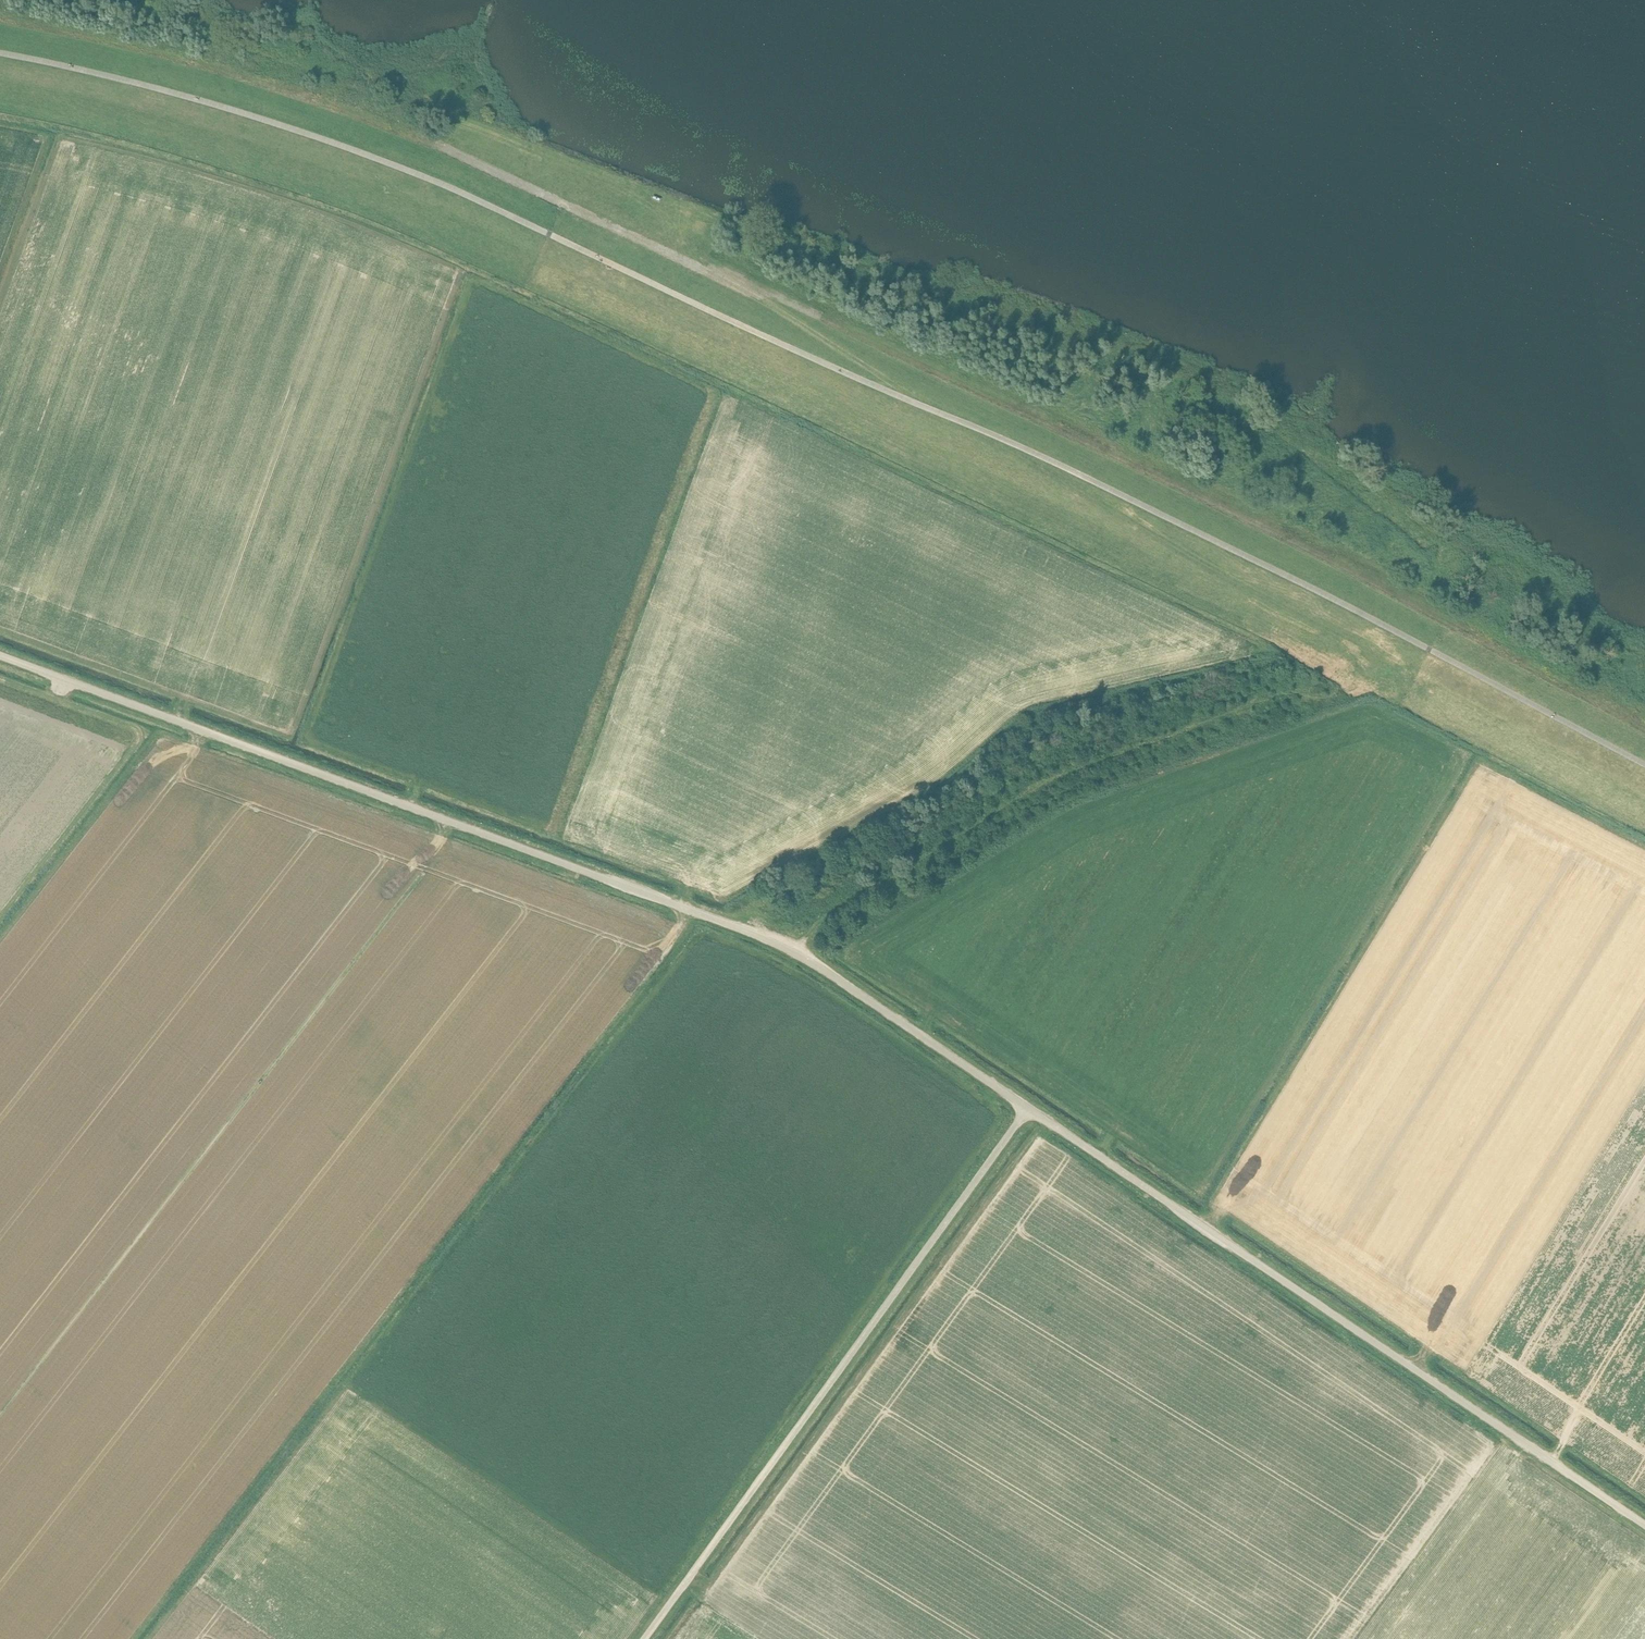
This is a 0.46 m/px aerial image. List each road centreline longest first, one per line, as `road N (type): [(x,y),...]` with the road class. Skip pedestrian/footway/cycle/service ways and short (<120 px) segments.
road 1 (unclassified): [(1027,1108),(766,939),(0,654)]
road 2 (unclassified): [(1644,1525),(1027,1108)]
road 3 (unclassified): [(644,1638),(1027,1108)]

